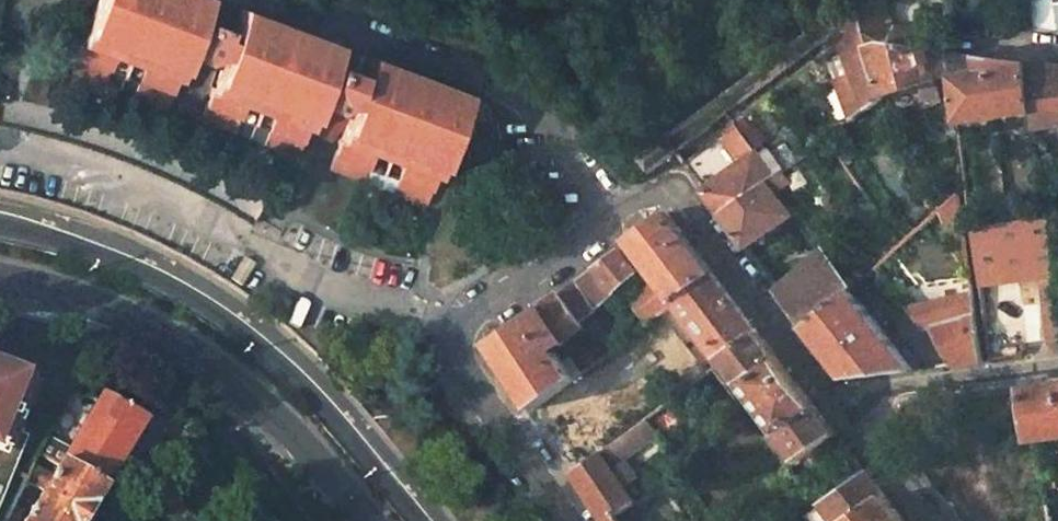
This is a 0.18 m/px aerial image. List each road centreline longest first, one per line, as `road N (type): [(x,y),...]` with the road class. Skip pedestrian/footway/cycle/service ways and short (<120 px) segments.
road 1 (secondary): [(420,520),(331,414),(210,310),(122,264),(0,224)]
road 2 (residential): [(568,520),(462,357),(461,328),(480,302),(630,211)]
road 3 (secondary): [(50,286),(198,346),(282,420),(368,520)]
road 4 (residential): [(838,398),(680,190),(664,190),(630,211)]
road 5 (residential): [(838,398),(1057,368)]
road 6 (residential): [(934,520),(838,398)]

